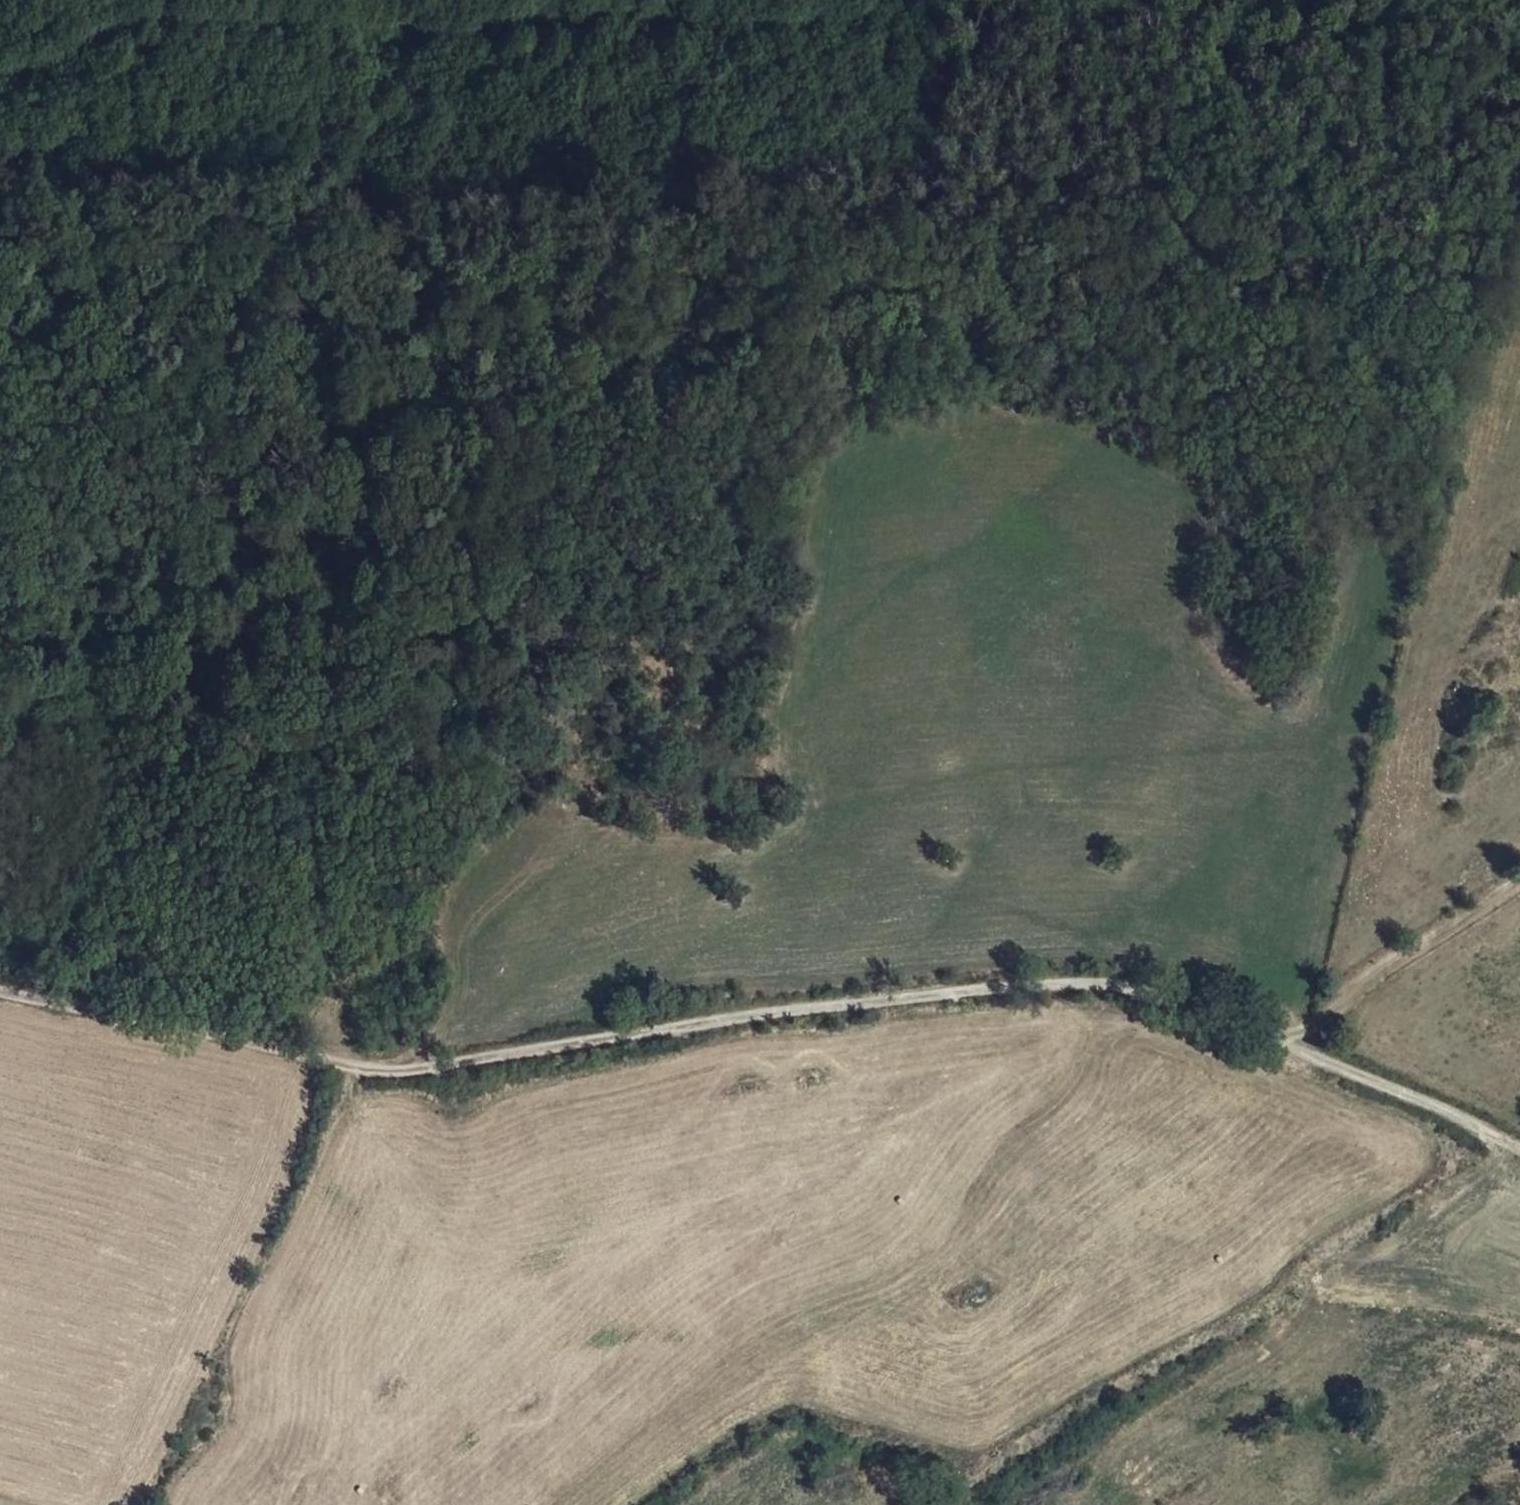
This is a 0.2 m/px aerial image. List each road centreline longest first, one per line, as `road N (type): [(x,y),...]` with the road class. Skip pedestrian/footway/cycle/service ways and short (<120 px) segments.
road 1 (track): [(1519,1146),(1125,985),(1018,986),(748,1017),(405,1071),(361,1069),(120,1011),(0,995)]
road 2 (track): [(1271,1039),(1306,1032),(1361,982),(1519,883)]

